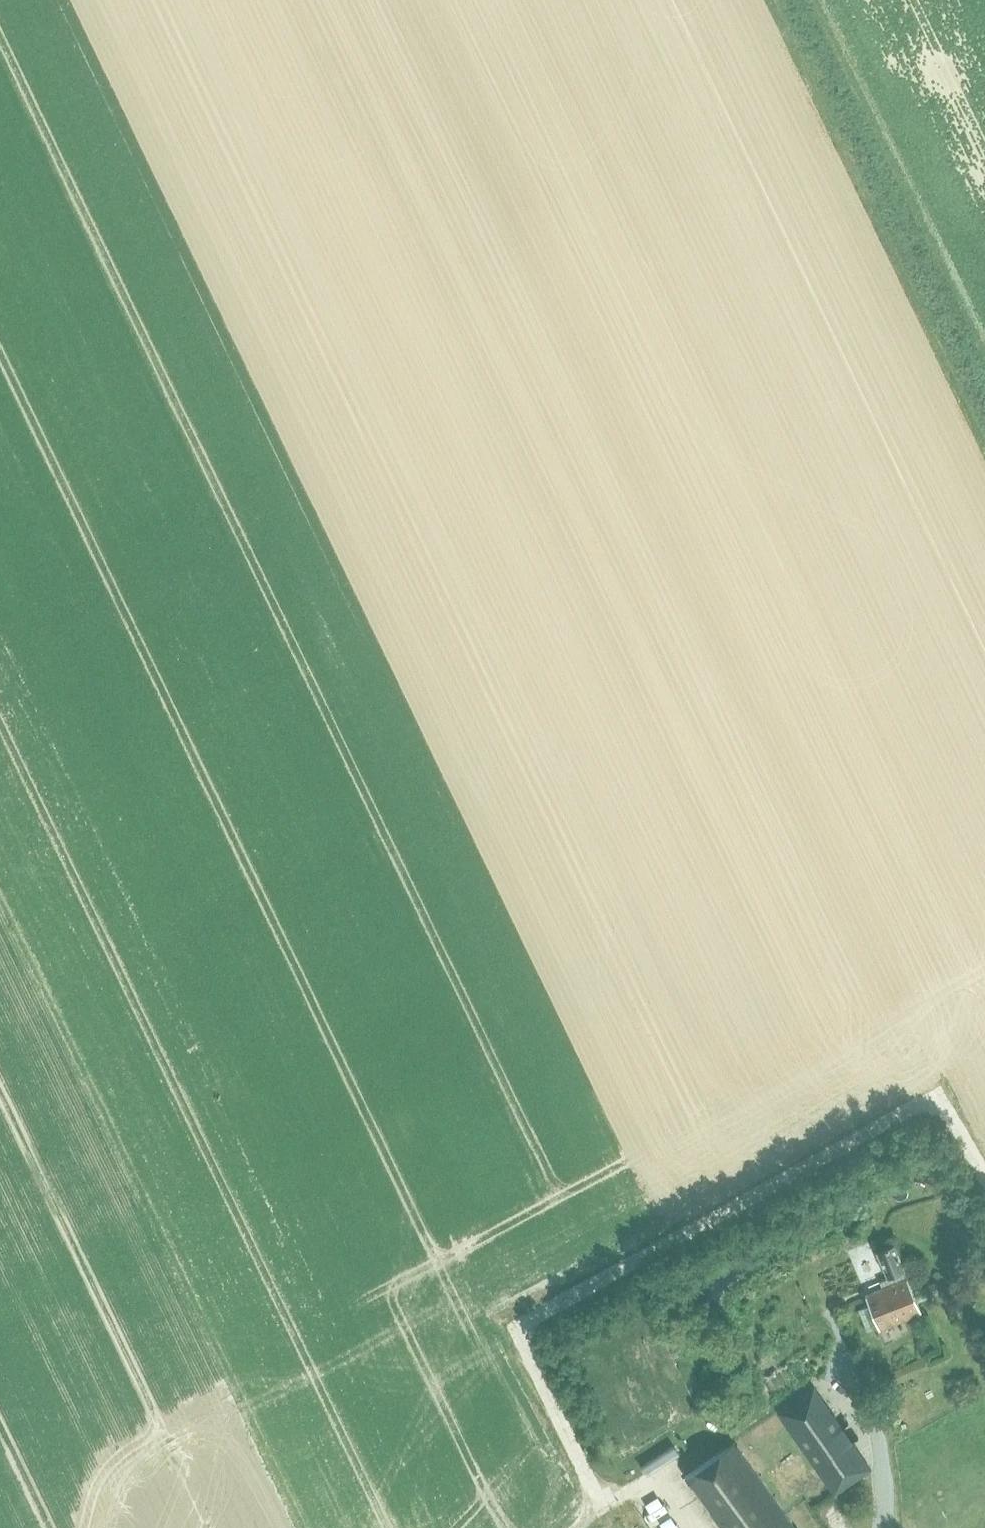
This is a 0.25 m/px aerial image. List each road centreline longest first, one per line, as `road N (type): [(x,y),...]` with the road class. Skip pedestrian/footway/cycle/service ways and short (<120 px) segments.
road 1 (track): [(984,1176),(937,1095),(516,1326),(601,1504),(657,1483),(691,1527)]

